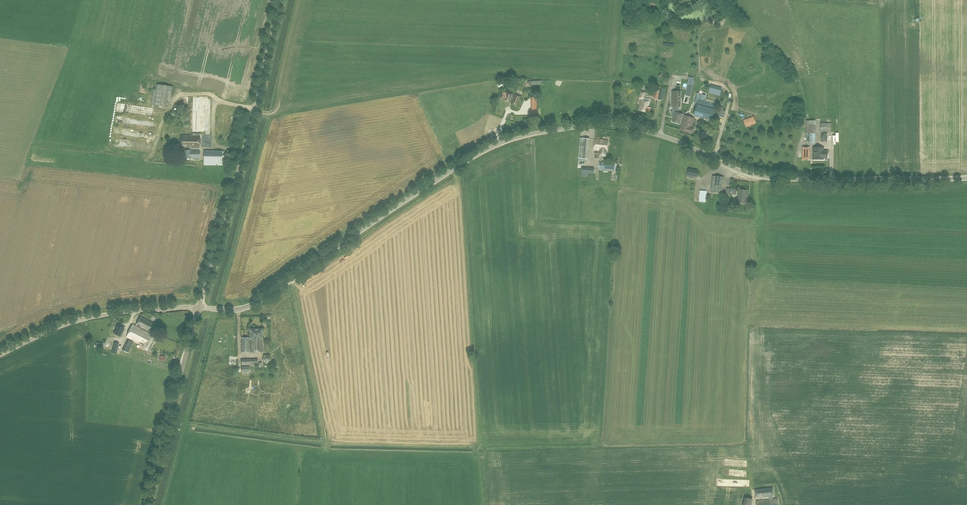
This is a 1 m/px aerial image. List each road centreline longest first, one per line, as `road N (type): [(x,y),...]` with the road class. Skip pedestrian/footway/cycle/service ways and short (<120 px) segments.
road 1 (unclassified): [(199,308),(250,306),(475,156),(551,130),(628,127),(771,178),(966,177)]
road 2 (tertiary): [(199,308),(282,0)]
road 3 (unclassified): [(0,355),(82,319),(199,308)]
road 4 (tertiary): [(145,504),(199,308)]

